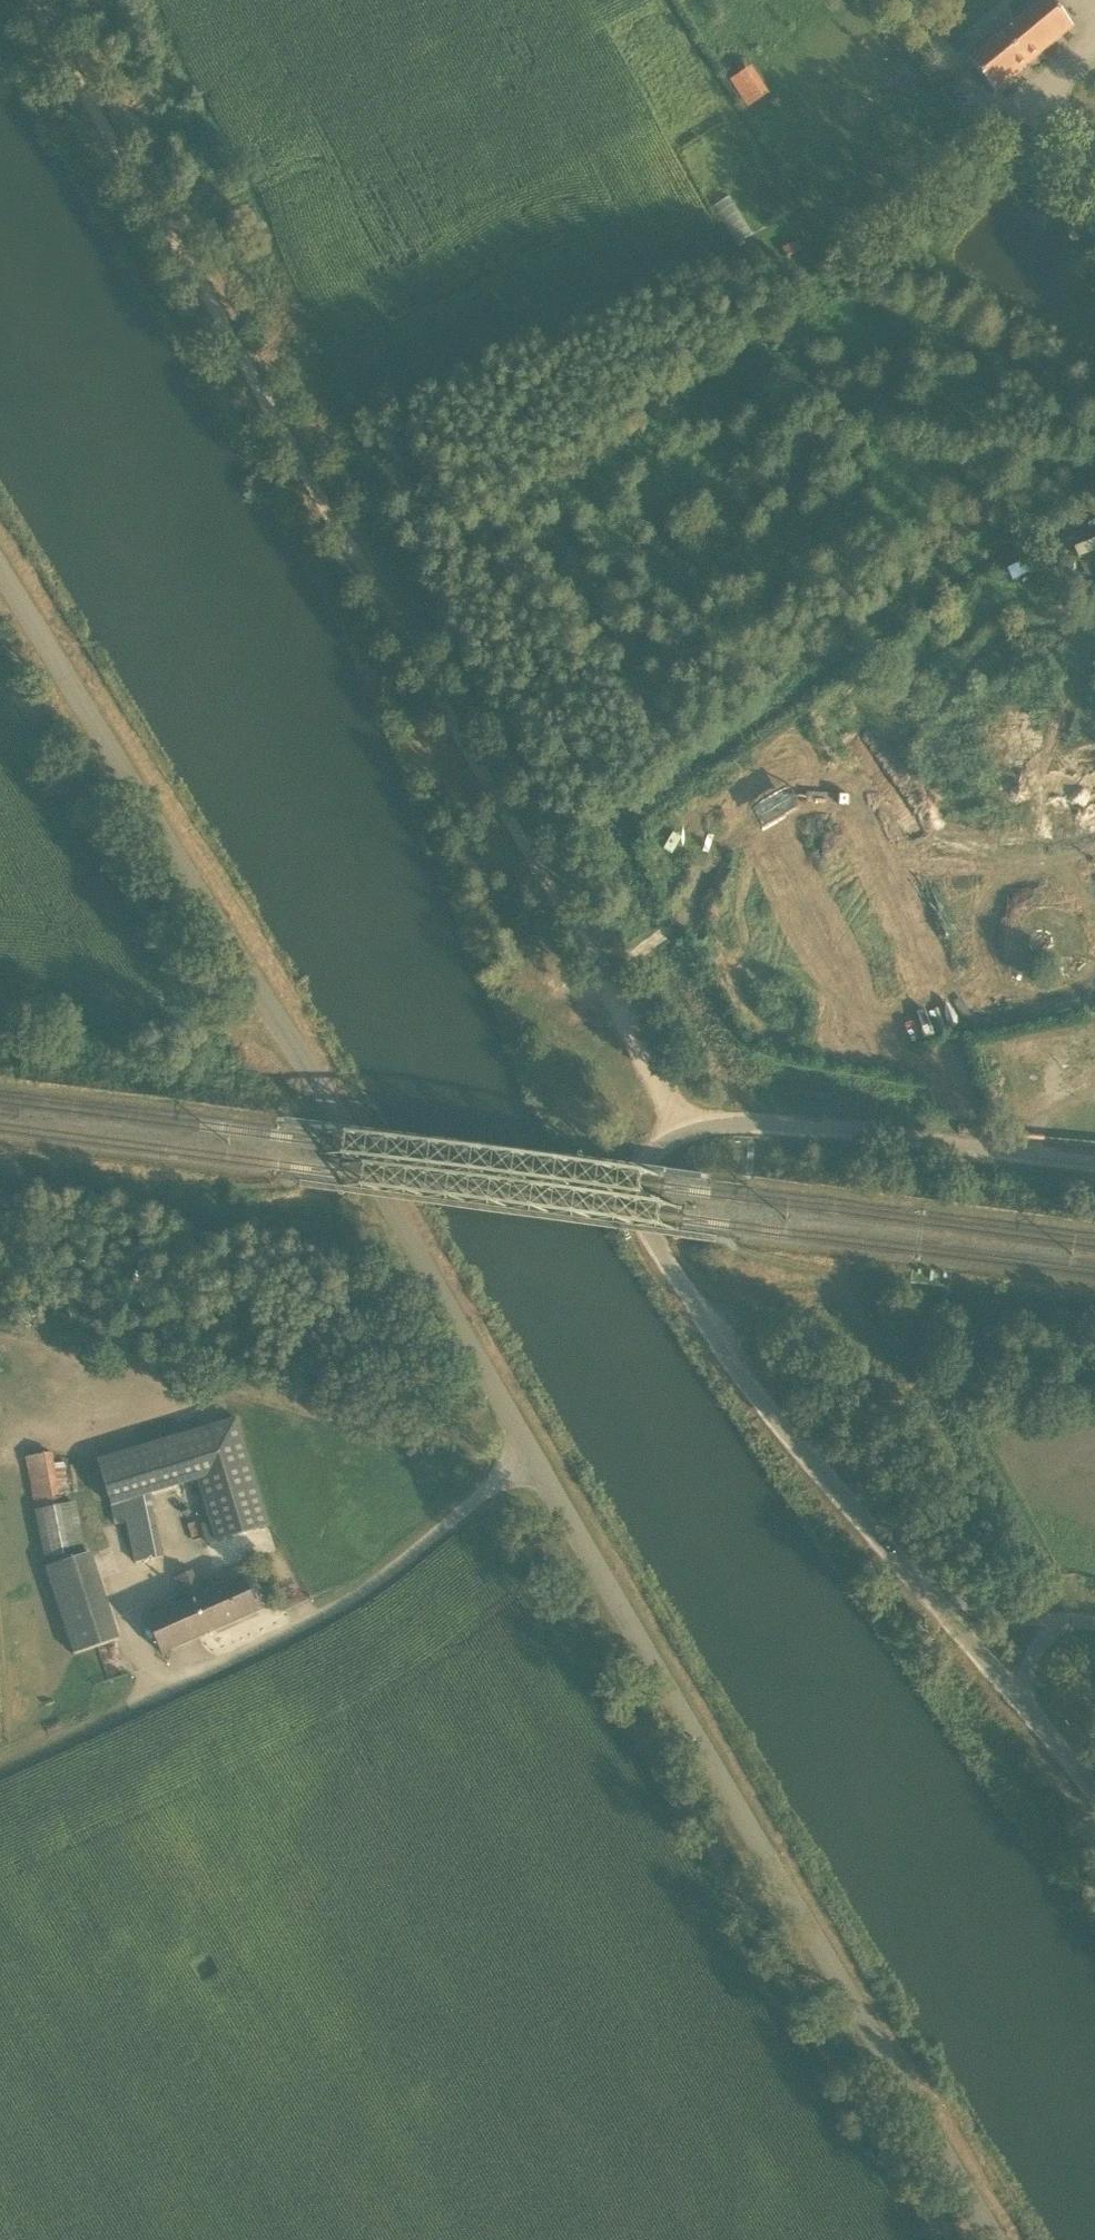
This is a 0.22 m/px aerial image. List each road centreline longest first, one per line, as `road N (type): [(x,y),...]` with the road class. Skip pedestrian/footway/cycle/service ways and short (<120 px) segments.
road 1 (track): [(674,1131),(664,1071),(24,0)]
road 2 (unclassified): [(539,1424),(405,1233),(0,562)]
road 3 (unclassified): [(1019,2239),(539,1424)]
road 4 (unclassified): [(0,1771),(400,1568),(539,1424)]
road 5 (unclassified): [(924,1588),(730,1362),(650,1220),(640,1196),(654,1148),(674,1131)]
road 6 (unclassified): [(1094,1161),(735,1119),(674,1131)]
road 7 (unclassified): [(1017,1697),(924,1588)]
road 8 (unclassified): [(1056,1620),(924,1588)]
road 9 (unclassified): [(1094,1795),(1017,1697)]

